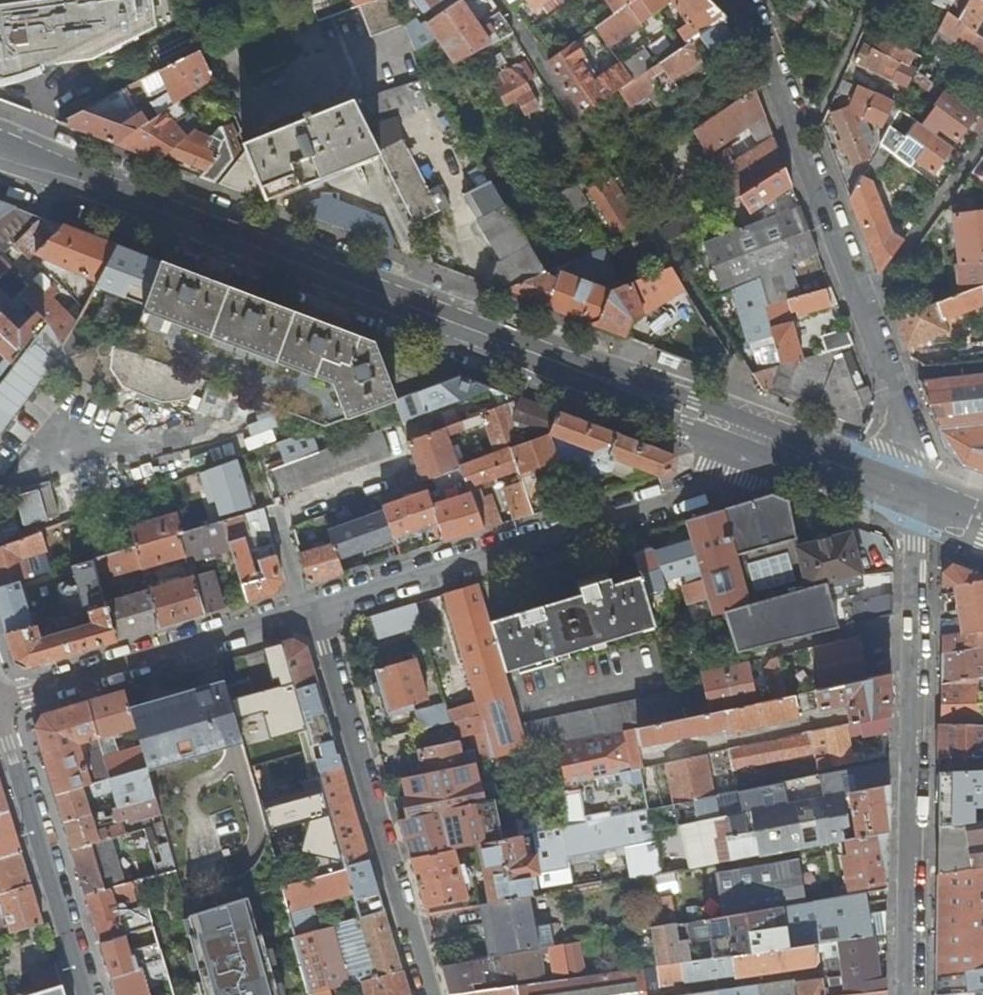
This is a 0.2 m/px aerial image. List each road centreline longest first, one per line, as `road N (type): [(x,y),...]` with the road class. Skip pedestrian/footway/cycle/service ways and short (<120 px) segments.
road 1 (secondary): [(784,451),(0,151)]
road 2 (residential): [(911,496),(913,453),(739,0)]
road 3 (residential): [(784,451),(307,609)]
road 4 (residential): [(911,496),(905,994)]
road 5 (residential): [(427,994),(307,609)]
road 6 (residential): [(307,609),(0,701)]
road 7 (residential): [(85,994),(0,715)]
road 8 (secondary): [(911,496),(784,451)]

